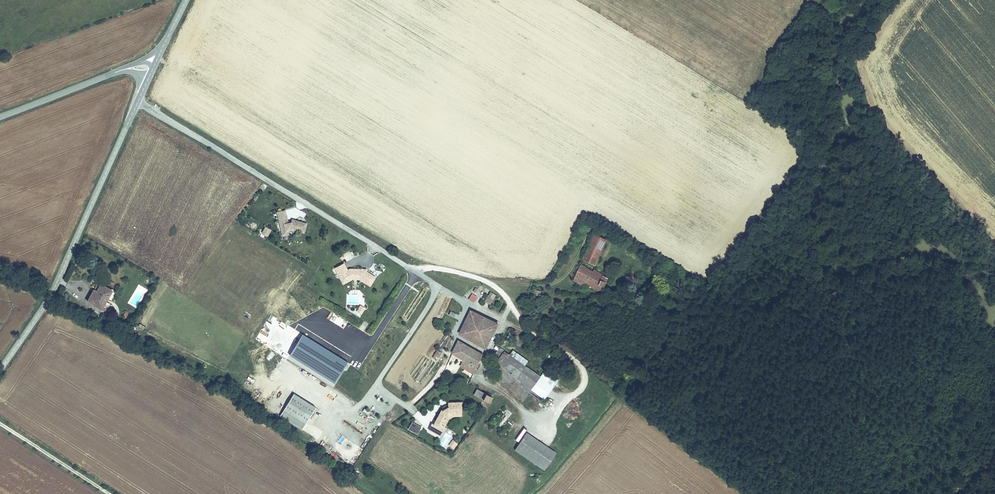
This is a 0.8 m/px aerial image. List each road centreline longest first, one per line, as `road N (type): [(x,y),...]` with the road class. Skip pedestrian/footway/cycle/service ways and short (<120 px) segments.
road 1 (track): [(529,285),(157,59)]
road 2 (tertiary): [(0,369),(53,292),(148,79)]
road 3 (tertiary): [(0,117),(124,70)]

